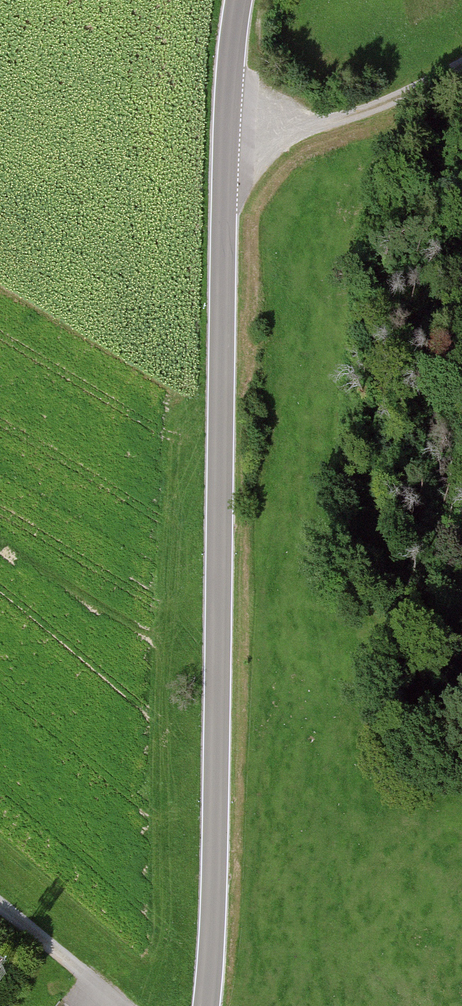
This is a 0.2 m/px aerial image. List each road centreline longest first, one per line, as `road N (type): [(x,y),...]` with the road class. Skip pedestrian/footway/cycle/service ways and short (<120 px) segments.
road 1 (tertiary): [(239,0),(226,132),(205,1005)]
road 2 (track): [(461,68),(381,108),(315,127),(226,132)]
road 3 (track): [(0,908),(122,1005)]

